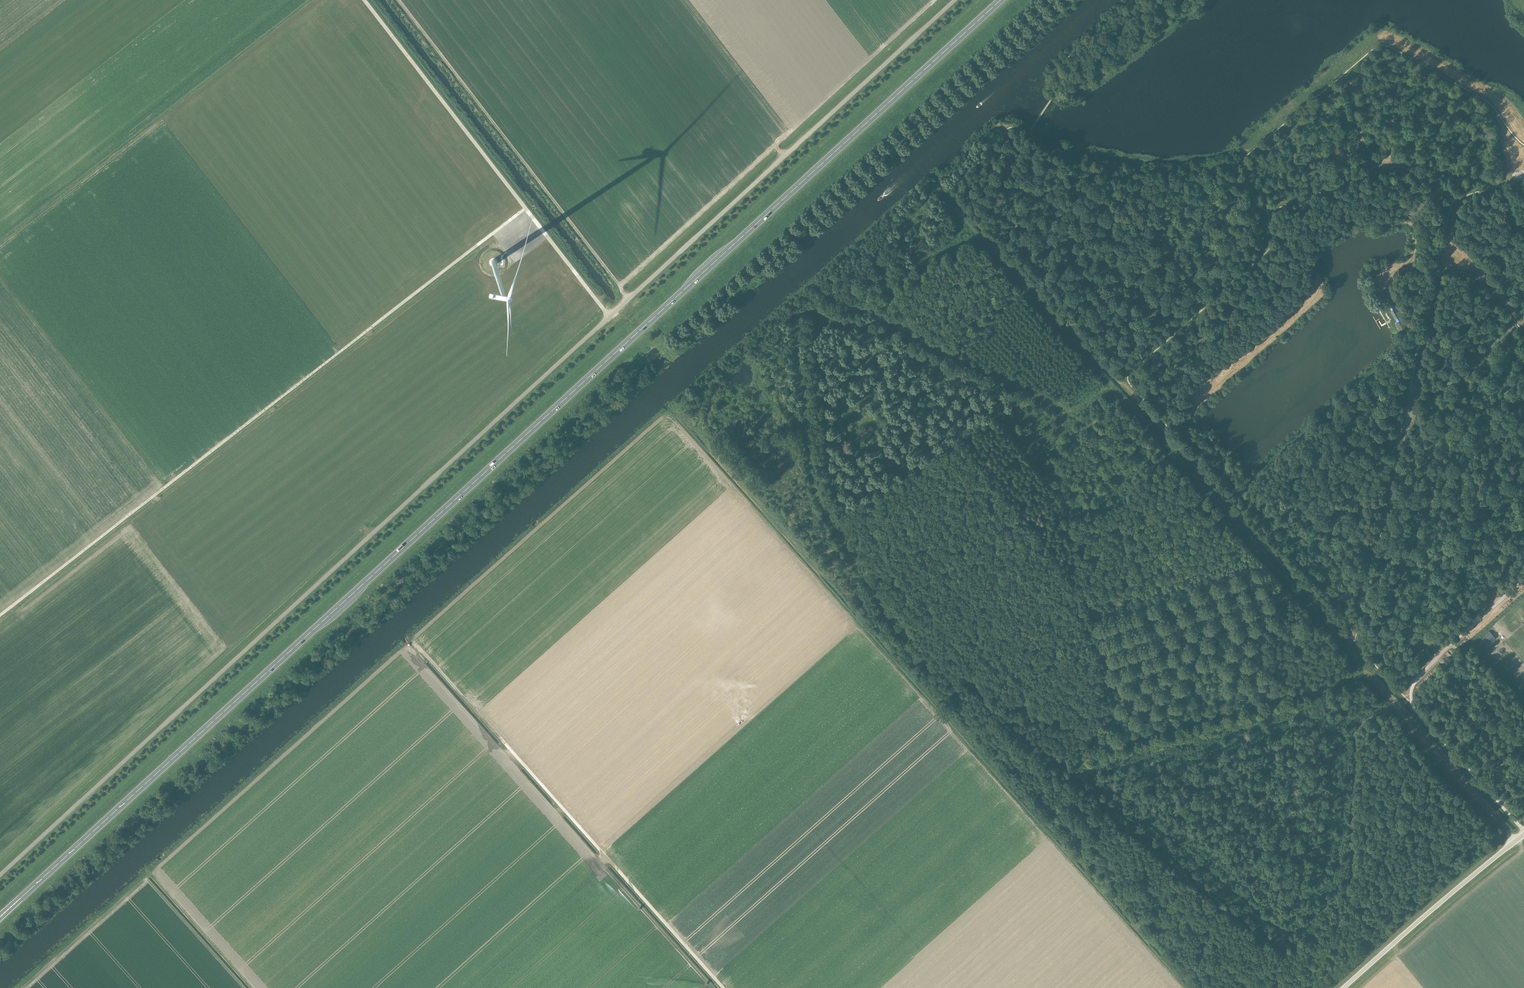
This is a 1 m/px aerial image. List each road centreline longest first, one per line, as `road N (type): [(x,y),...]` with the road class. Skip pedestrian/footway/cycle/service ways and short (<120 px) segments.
road 1 (trunk): [(0,916),(1001,0)]
road 2 (unclassified): [(0,875),(959,0)]
road 3 (track): [(610,316),(363,0)]
road 4 (track): [(1523,829),(1410,702),(1423,671),(1523,581)]
road 5 (unclassified): [(1343,987),(1523,834)]
road 6 (unclassified): [(1411,388),(1436,391),(1523,315)]

